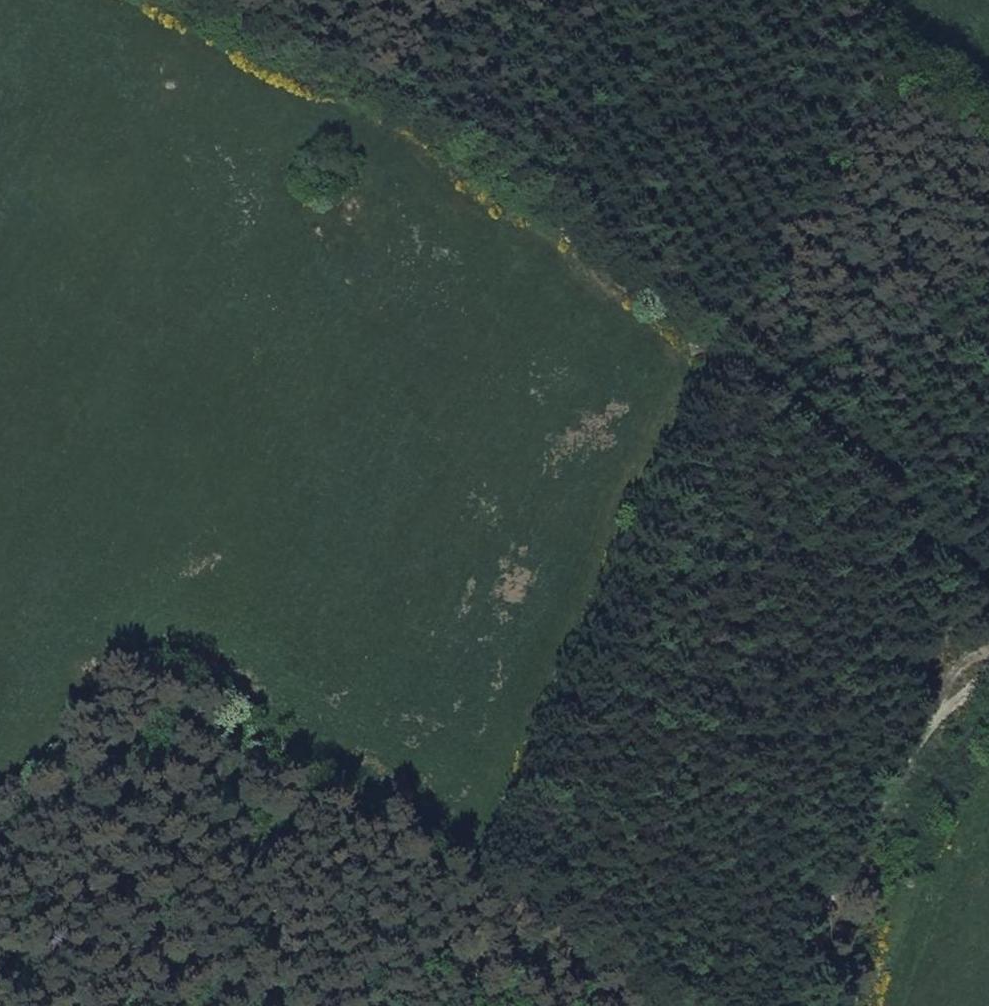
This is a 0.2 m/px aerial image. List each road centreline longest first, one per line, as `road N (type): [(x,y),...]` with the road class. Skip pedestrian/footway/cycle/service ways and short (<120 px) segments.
road 1 (track): [(789,1005),(802,964),(988,701)]
road 2 (track): [(253,1005),(211,987),(90,896),(0,843)]

